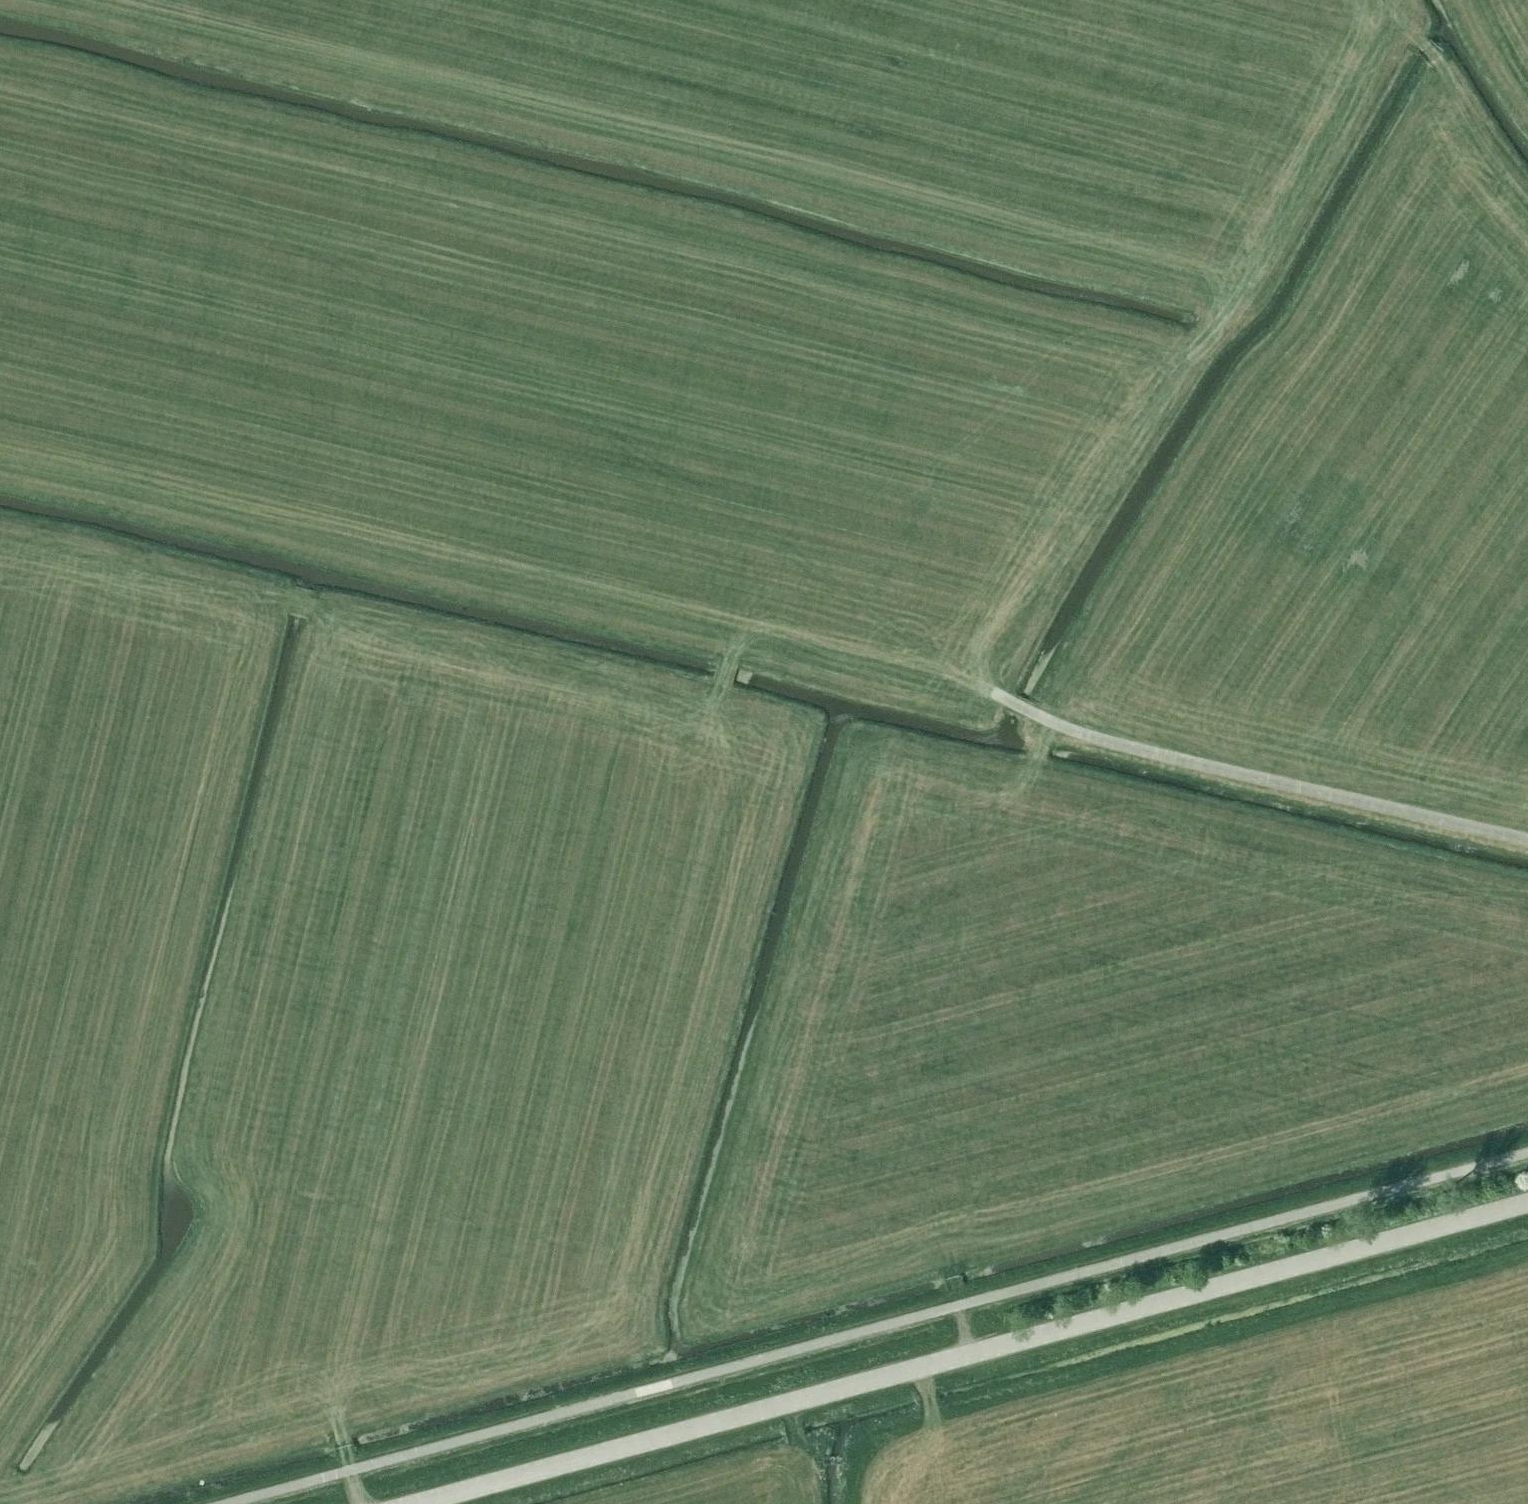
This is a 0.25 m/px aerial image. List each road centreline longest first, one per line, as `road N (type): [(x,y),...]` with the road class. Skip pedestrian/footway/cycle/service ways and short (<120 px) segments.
road 1 (tertiary): [(409,1503),(1527,1204)]
road 2 (track): [(1527,839),(1086,734),(996,699)]

